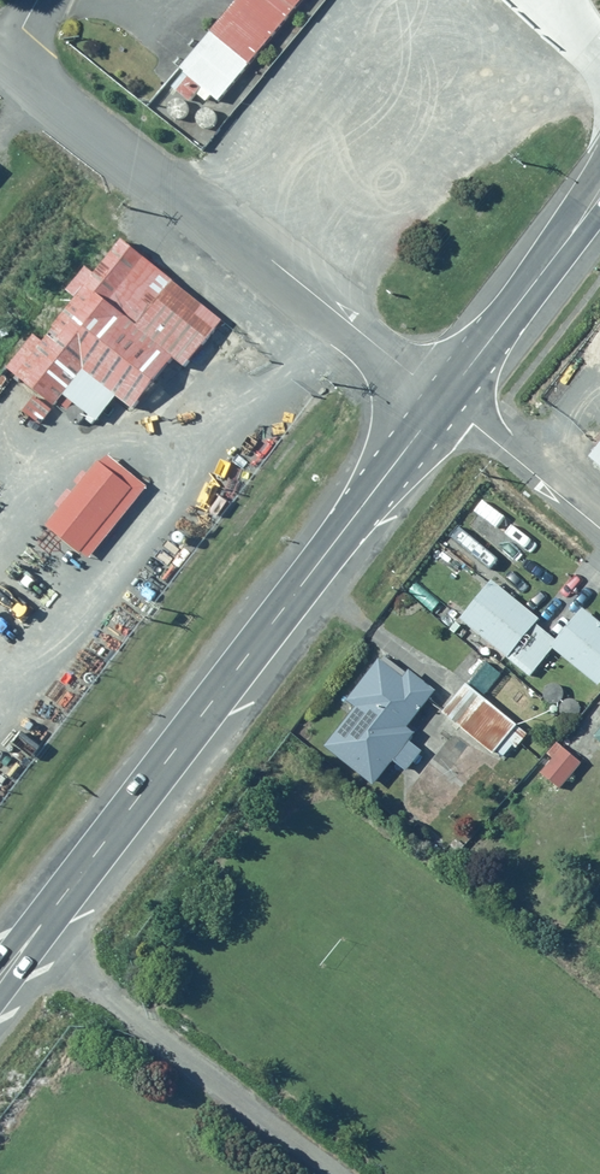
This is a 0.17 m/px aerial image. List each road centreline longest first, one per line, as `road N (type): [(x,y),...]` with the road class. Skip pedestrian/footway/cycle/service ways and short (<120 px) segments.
road 1 (trunk): [(442,400),(0,974)]
road 2 (residential): [(0,59),(442,400)]
road 3 (trunk): [(599,195),(442,400)]
road 4 (residential): [(442,400),(599,529)]

